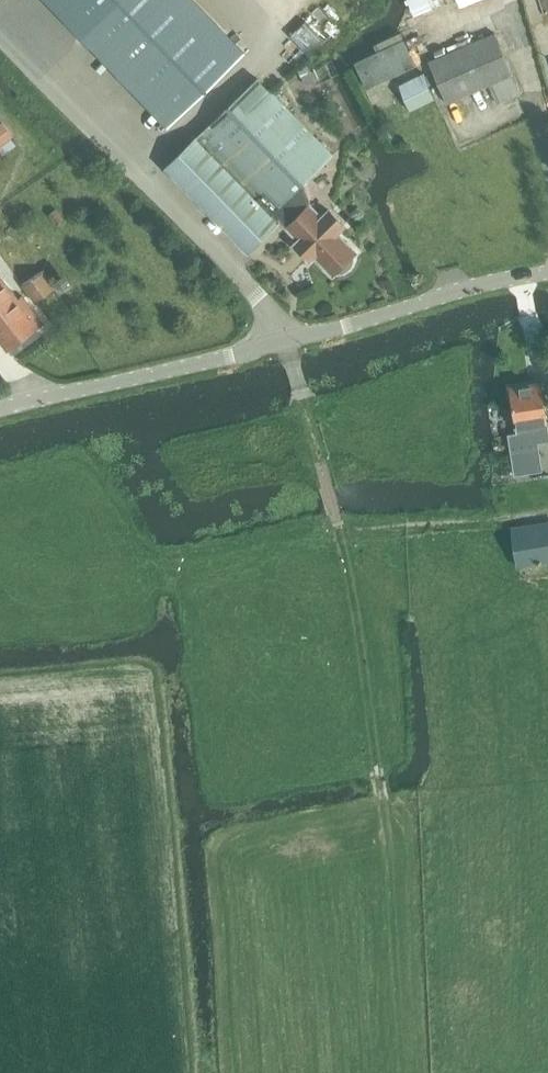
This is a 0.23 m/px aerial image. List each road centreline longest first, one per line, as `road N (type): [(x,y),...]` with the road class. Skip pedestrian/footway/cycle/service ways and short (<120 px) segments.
road 1 (unclassified): [(287,340),(272,314),(0,34)]
road 2 (unclassified): [(0,408),(287,340)]
road 3 (unclassified): [(547,271),(287,340)]

